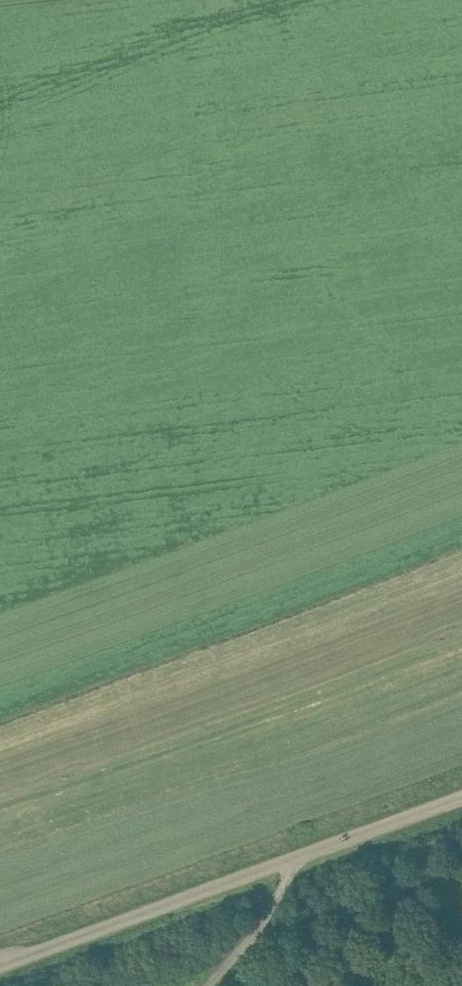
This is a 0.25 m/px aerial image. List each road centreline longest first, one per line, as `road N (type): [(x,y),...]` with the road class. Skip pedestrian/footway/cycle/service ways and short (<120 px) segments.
road 1 (unclassified): [(0,970),(461,798)]
road 2 (track): [(267,919),(461,877)]

